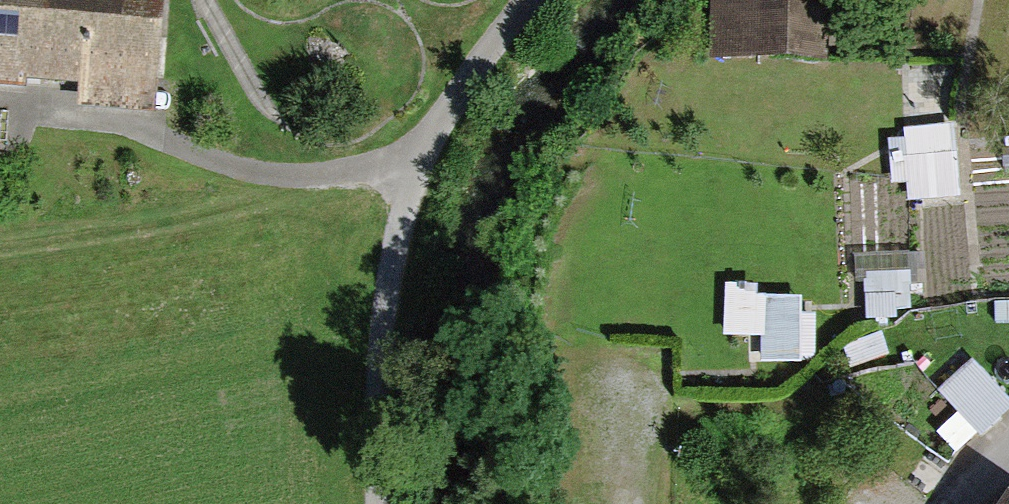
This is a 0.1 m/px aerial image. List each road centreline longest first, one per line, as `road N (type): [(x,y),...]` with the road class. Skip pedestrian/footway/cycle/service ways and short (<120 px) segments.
road 1 (track): [(427,136),(397,242),(375,401),(380,503)]
road 2 (residential): [(518,0),(427,136)]

